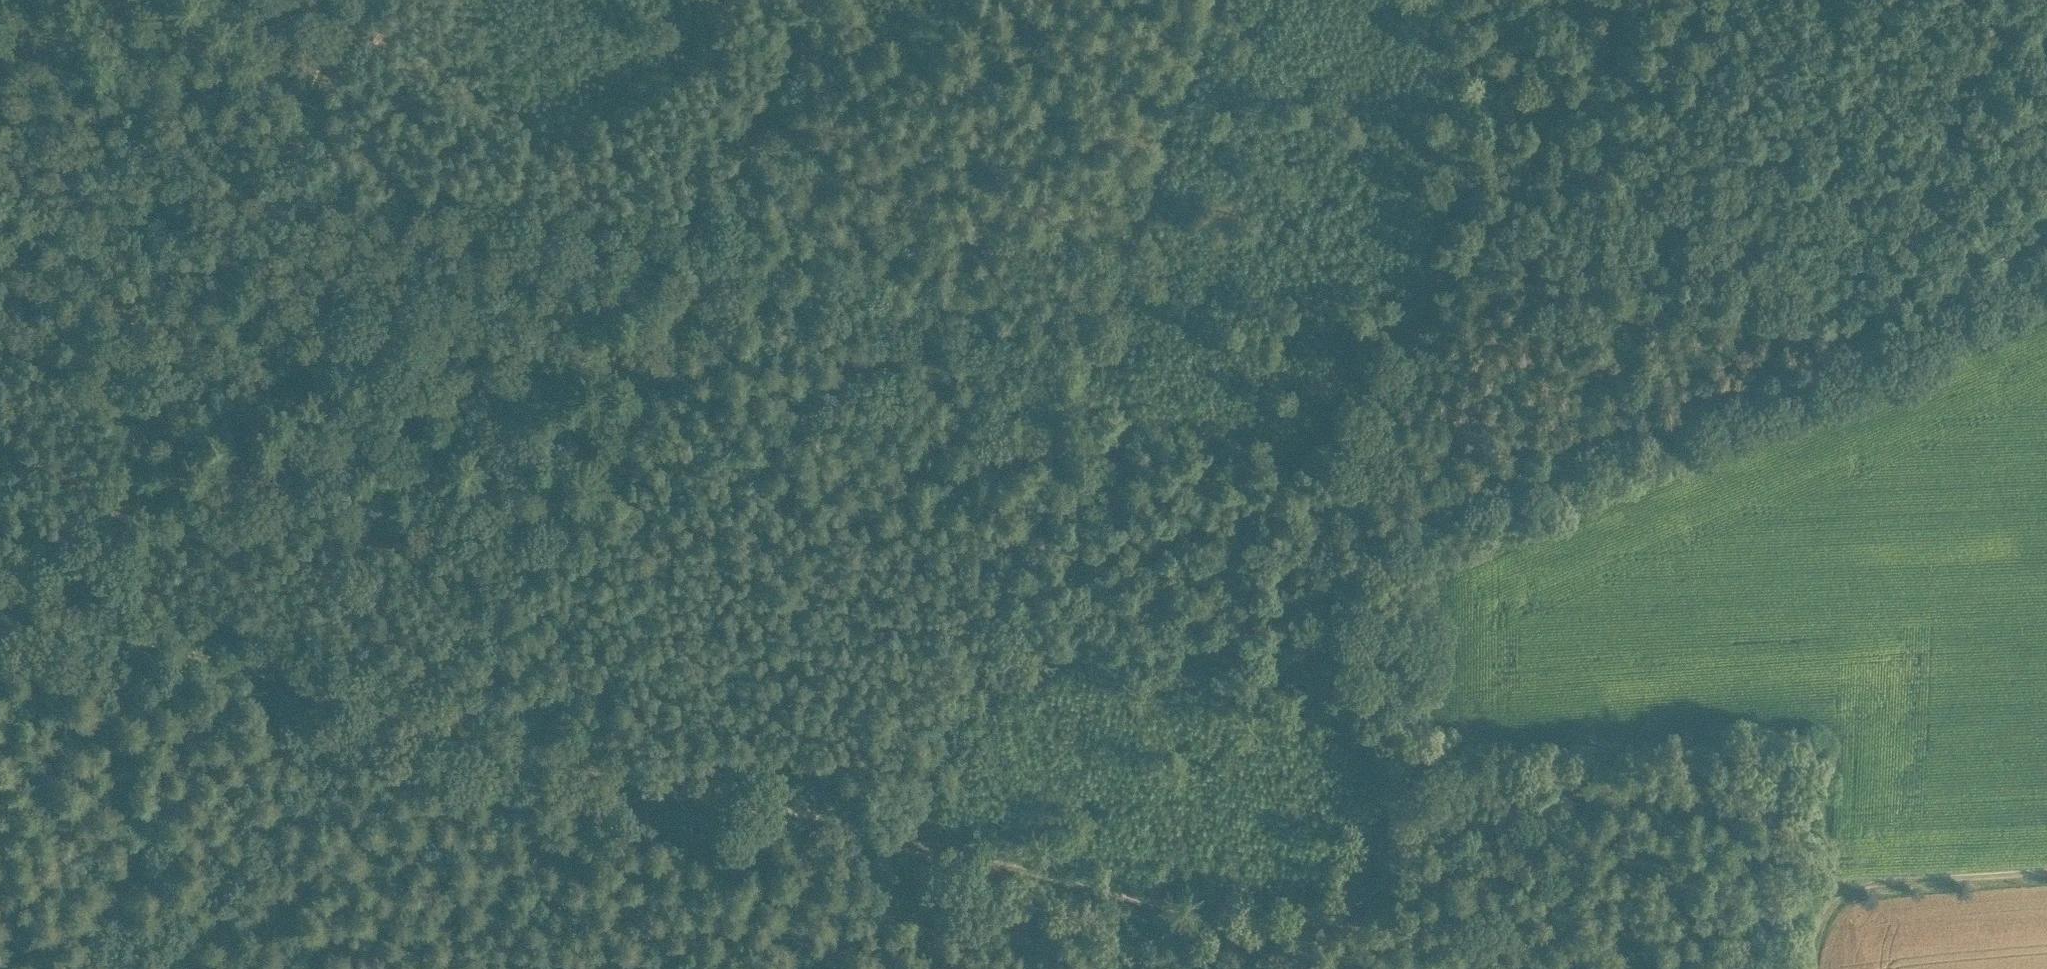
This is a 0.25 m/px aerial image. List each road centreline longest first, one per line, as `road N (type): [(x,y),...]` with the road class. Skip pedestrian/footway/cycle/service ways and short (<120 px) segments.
road 1 (track): [(1811,917),(1841,896),(2046,873)]

